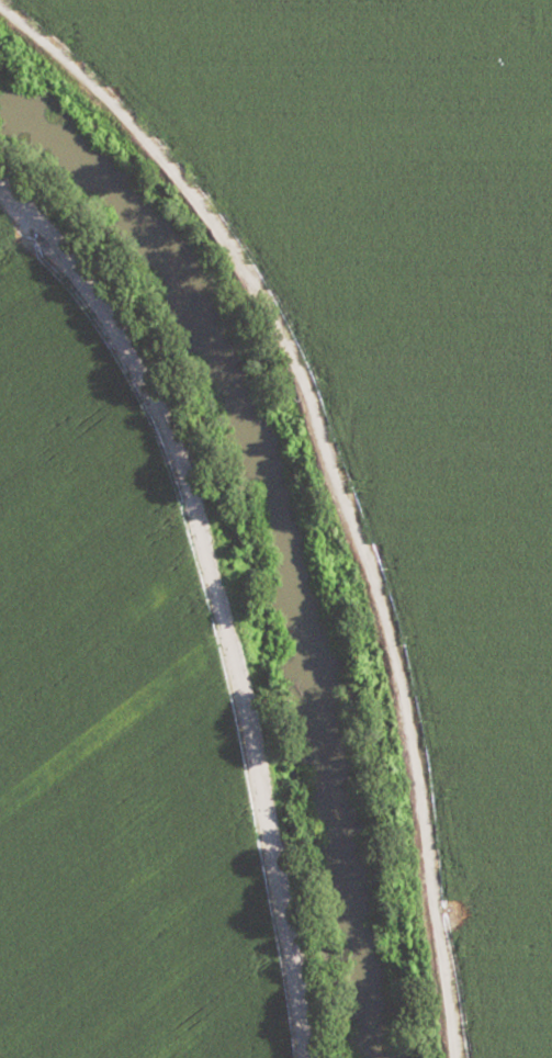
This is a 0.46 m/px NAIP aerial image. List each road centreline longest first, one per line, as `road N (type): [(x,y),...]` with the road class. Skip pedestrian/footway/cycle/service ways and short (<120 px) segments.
road 1 (track): [(450,1057),(398,686),(352,517),(293,363),(241,267),(116,113),(0,11)]
road 2 (track): [(0,185),(104,305),(157,393),(218,558),(258,716),(305,1057)]

